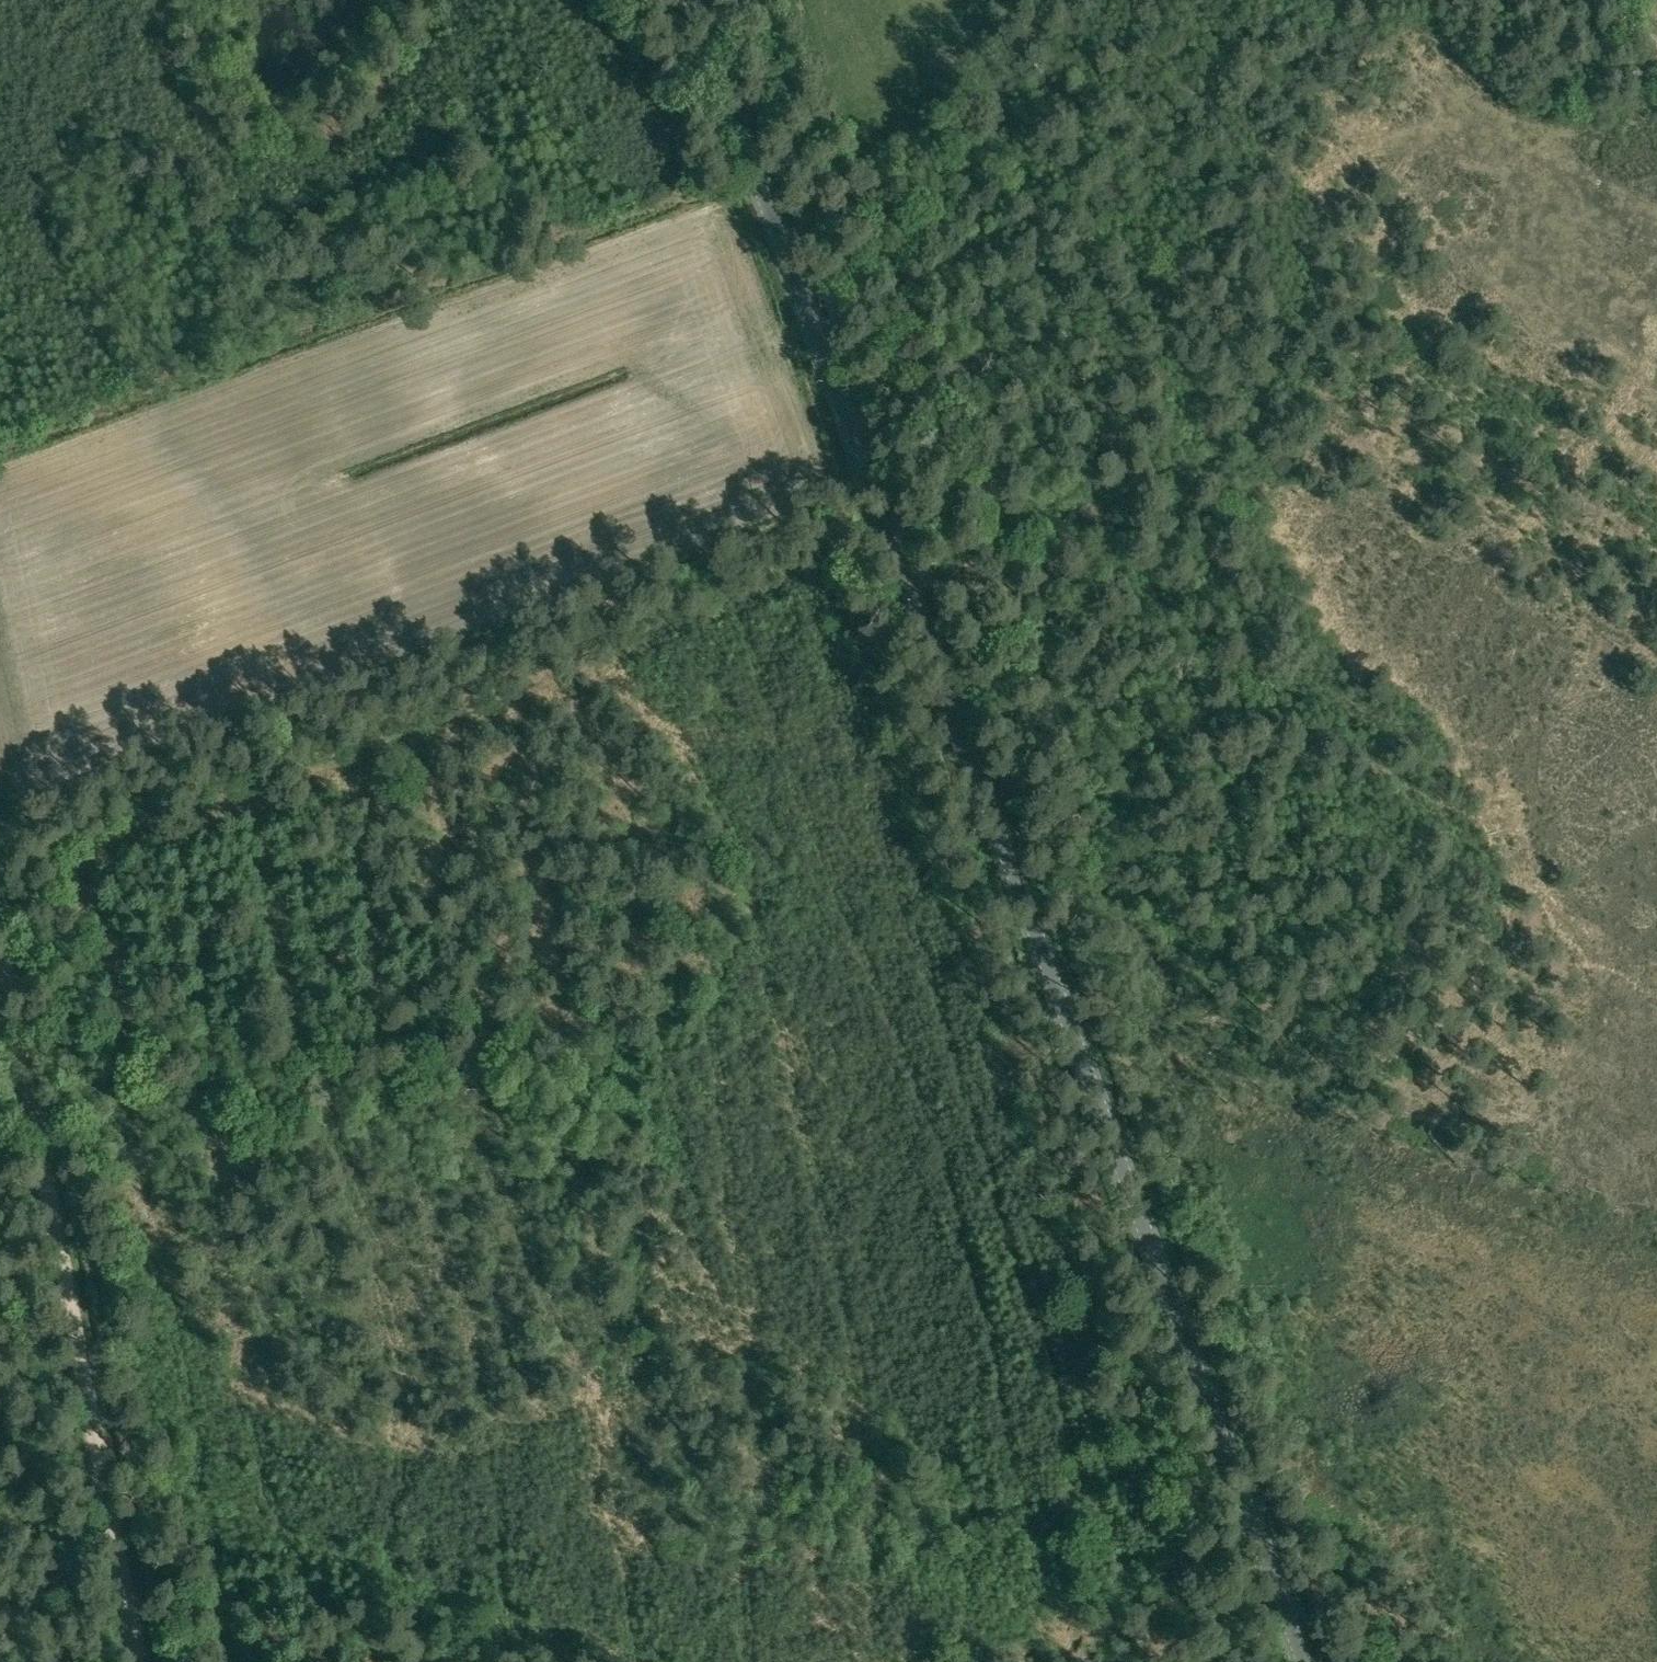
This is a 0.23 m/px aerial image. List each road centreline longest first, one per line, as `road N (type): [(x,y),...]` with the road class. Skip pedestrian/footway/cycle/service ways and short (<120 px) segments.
road 1 (tertiary): [(1304,1661),(689,0)]
road 2 (track): [(140,1661),(0,939)]

